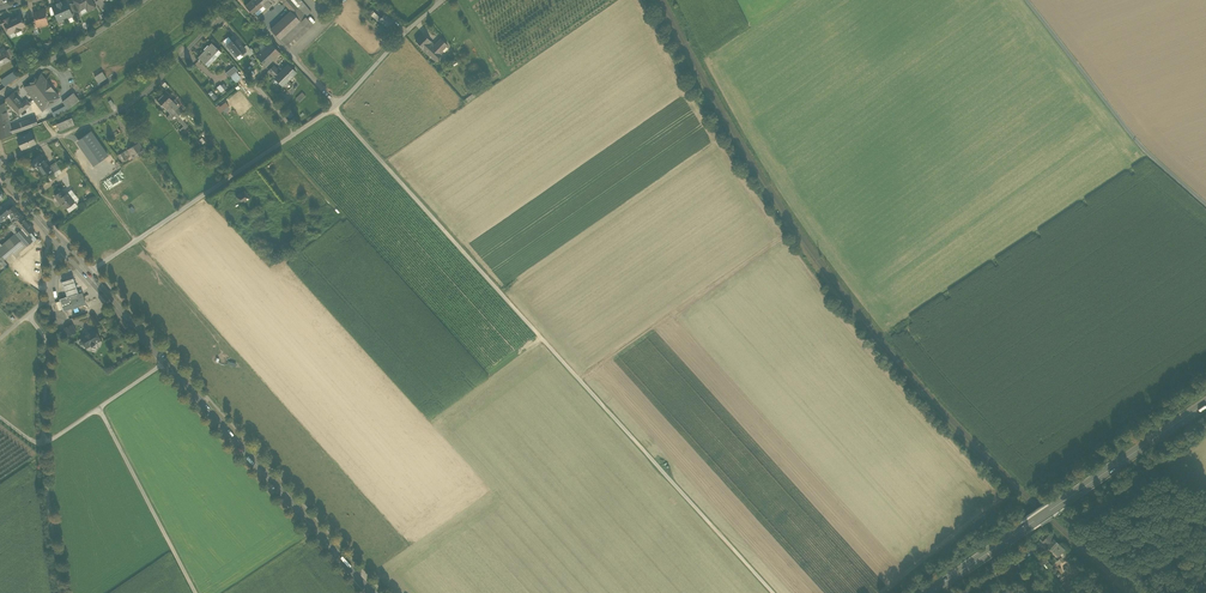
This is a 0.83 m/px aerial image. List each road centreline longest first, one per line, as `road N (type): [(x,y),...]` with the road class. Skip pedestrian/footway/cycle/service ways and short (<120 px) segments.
road 1 (track): [(335,107),(772,592)]
road 2 (unclassified): [(87,274),(335,107),(442,0)]
road 3 (secondary): [(87,274),(371,592)]
road 4 (residential): [(0,162),(127,107),(230,0)]
road 5 (unclassified): [(61,592),(41,444),(47,348),(28,315)]
road 6 (track): [(1027,0),(1147,153),(1205,204)]
road 7 (motorway): [(1026,526),(1205,402)]
road 8 (track): [(99,407),(196,592)]
road 9 (track): [(0,417),(41,444),(166,362)]
road 10 (residential): [(0,97),(144,0)]
road 11 (track): [(135,241),(58,137)]
road 12 (motorway): [(1026,526),(926,592)]

